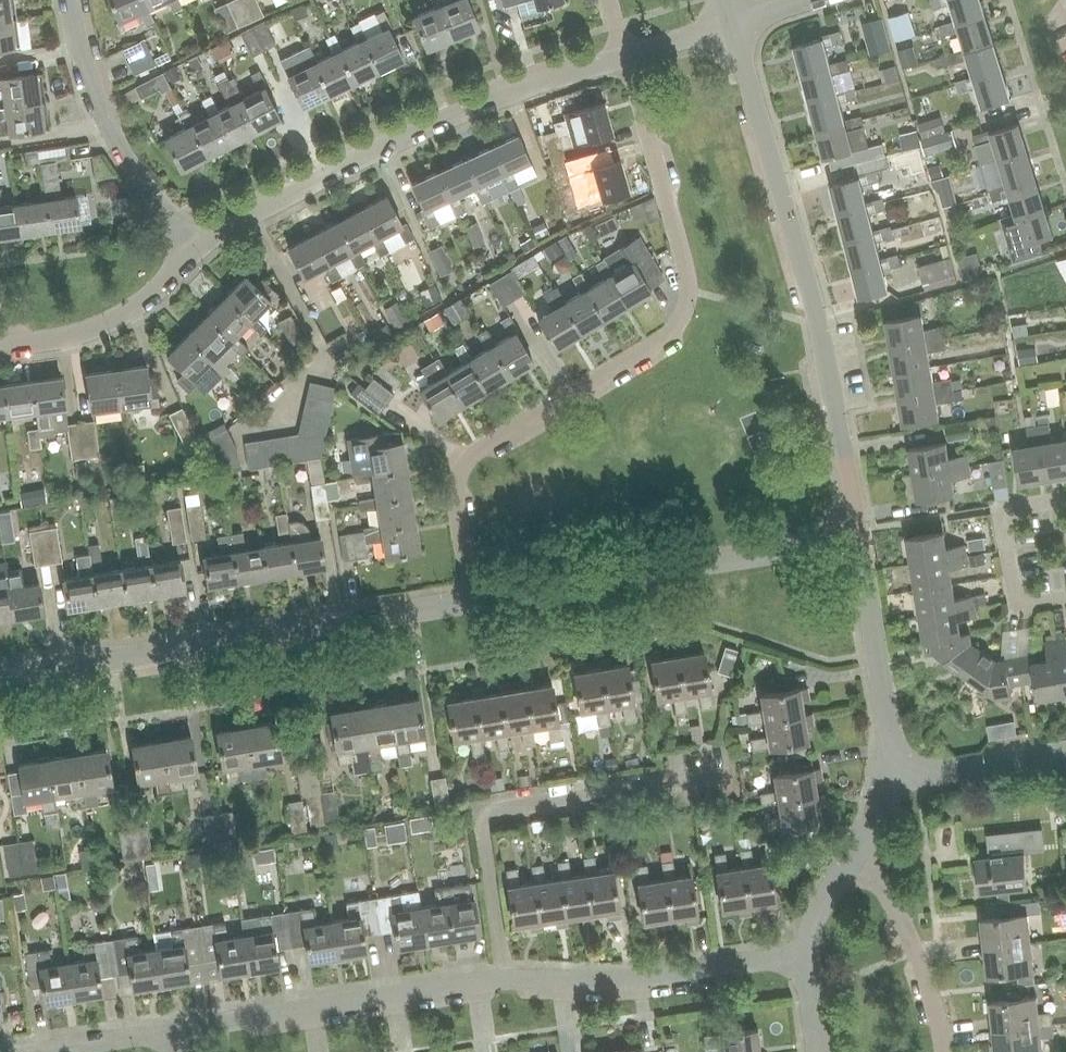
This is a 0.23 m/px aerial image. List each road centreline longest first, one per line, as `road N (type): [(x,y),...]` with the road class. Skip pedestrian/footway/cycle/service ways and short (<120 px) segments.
road 1 (residential): [(469,601),(455,500),(460,473),(477,452),(653,344),(680,322),(690,292),(628,55)]
road 2 (residential): [(178,1027),(505,978),(643,981),(803,951)]
road 3 (residential): [(857,539),(821,329),(730,22)]
road 4 (residential): [(0,680),(469,601)]
road 5 (residential): [(197,250),(252,213),(450,117),(628,55)]
road 6 (residential): [(469,601),(857,539)]
road 7 (residential): [(197,250),(144,182),(99,104),(71,0)]
road 8 (residential): [(857,539),(894,779)]
road 9 (residential): [(0,347),(113,321),(197,250)]
road 10 (residential): [(943,1051),(925,957),(898,904),(856,851)]
road 11 (residential): [(894,779),(1065,752)]
road 12 (residential): [(31,1051),(178,1027)]
road 13 (residential): [(1065,597),(1016,605),(1003,508)]

